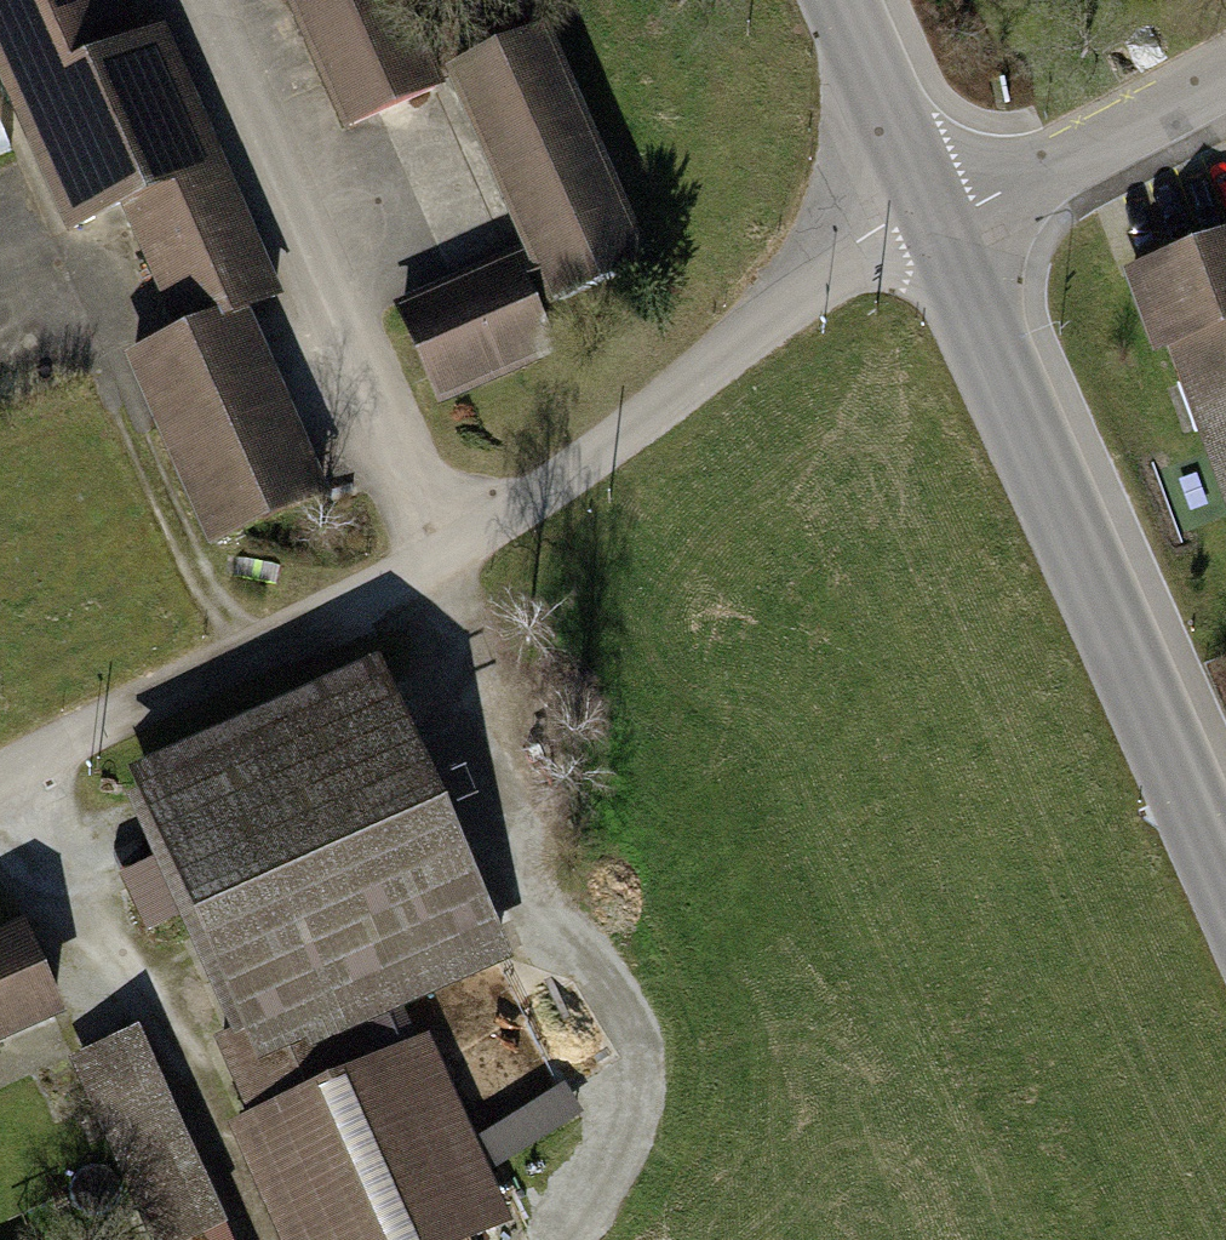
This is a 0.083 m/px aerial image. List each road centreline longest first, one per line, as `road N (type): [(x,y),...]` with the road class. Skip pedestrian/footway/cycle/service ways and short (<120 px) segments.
road 1 (residential): [(929,213),(893,219),(508,519),(0,784)]
road 2 (track): [(572,1239),(629,1151),(642,1075),(603,991),(531,903),(495,815),(432,561)]
road 3 (tertiary): [(1225,887),(929,213)]
road 4 (track): [(26,770),(244,1239)]
road 5 (track): [(255,649),(185,576),(57,280)]
road 6 (residential): [(1225,84),(974,206),(929,213)]
road 7 (tertiary): [(929,213),(835,0)]

